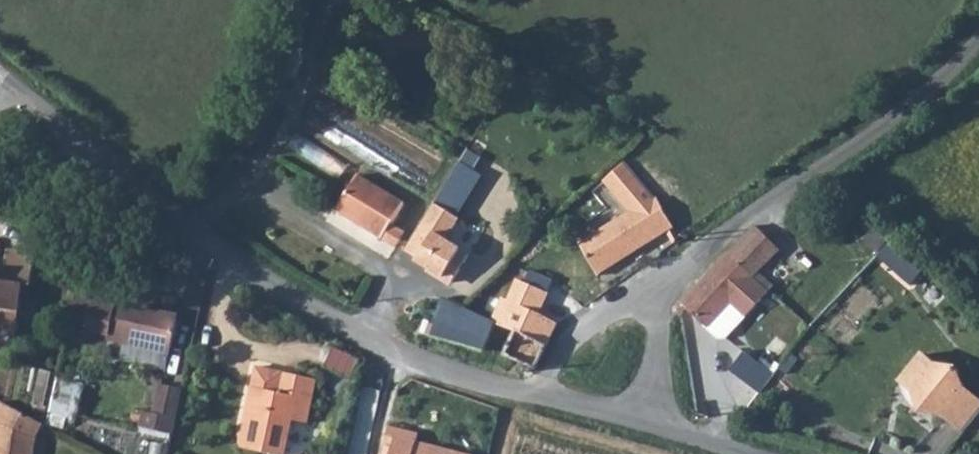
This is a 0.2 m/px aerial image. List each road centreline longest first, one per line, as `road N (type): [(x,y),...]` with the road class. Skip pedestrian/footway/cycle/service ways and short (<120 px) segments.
road 1 (unclassified): [(4,76),(310,313),(381,346)]
road 2 (unclassified): [(978,45),(916,106),(679,278)]
road 3 (unclassified): [(679,278),(580,340),(541,399)]
road 4 (unclassified): [(381,346),(428,368),(541,399)]
road 5 (unclassified): [(679,278),(653,428)]

